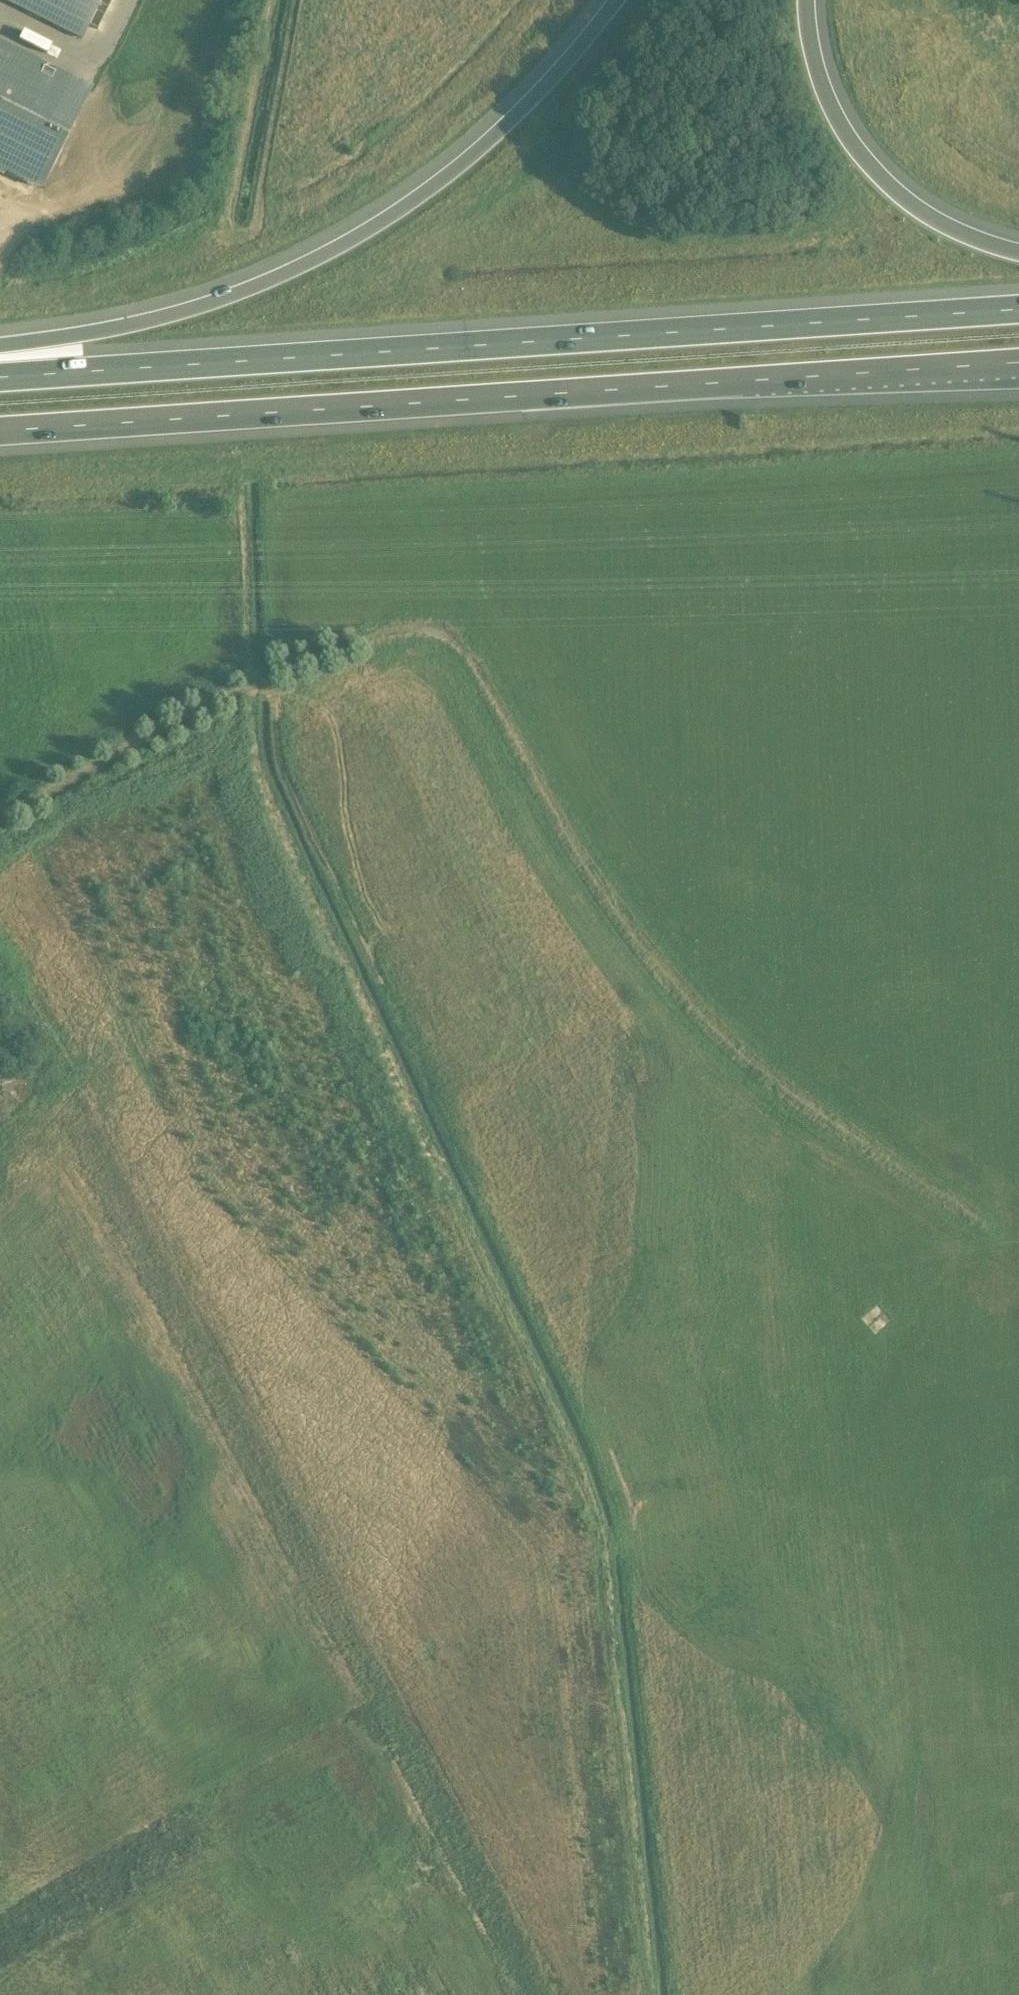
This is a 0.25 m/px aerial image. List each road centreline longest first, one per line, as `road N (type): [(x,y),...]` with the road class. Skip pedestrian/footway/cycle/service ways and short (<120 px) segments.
road 1 (motorway): [(1018,312),(0,380)]
road 2 (motorway): [(0,428),(1018,363)]
road 3 (motorway): [(619,0),(480,152),(310,266),(156,322),(0,346)]
road 4 (motorway): [(1018,254),(933,219),(897,193),(841,127),(813,61),(812,0)]

